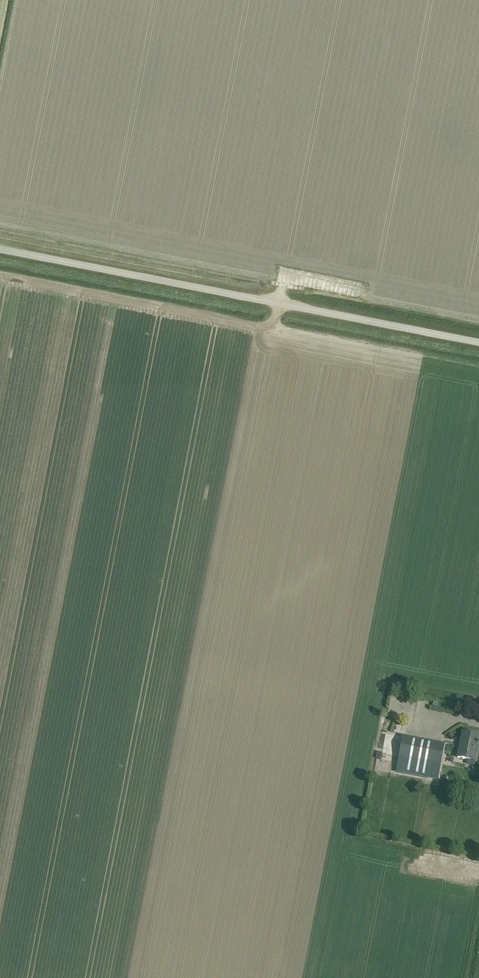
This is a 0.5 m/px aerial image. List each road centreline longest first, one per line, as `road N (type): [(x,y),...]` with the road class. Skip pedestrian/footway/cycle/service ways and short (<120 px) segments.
road 1 (unclassified): [(0,249),(478,342)]

